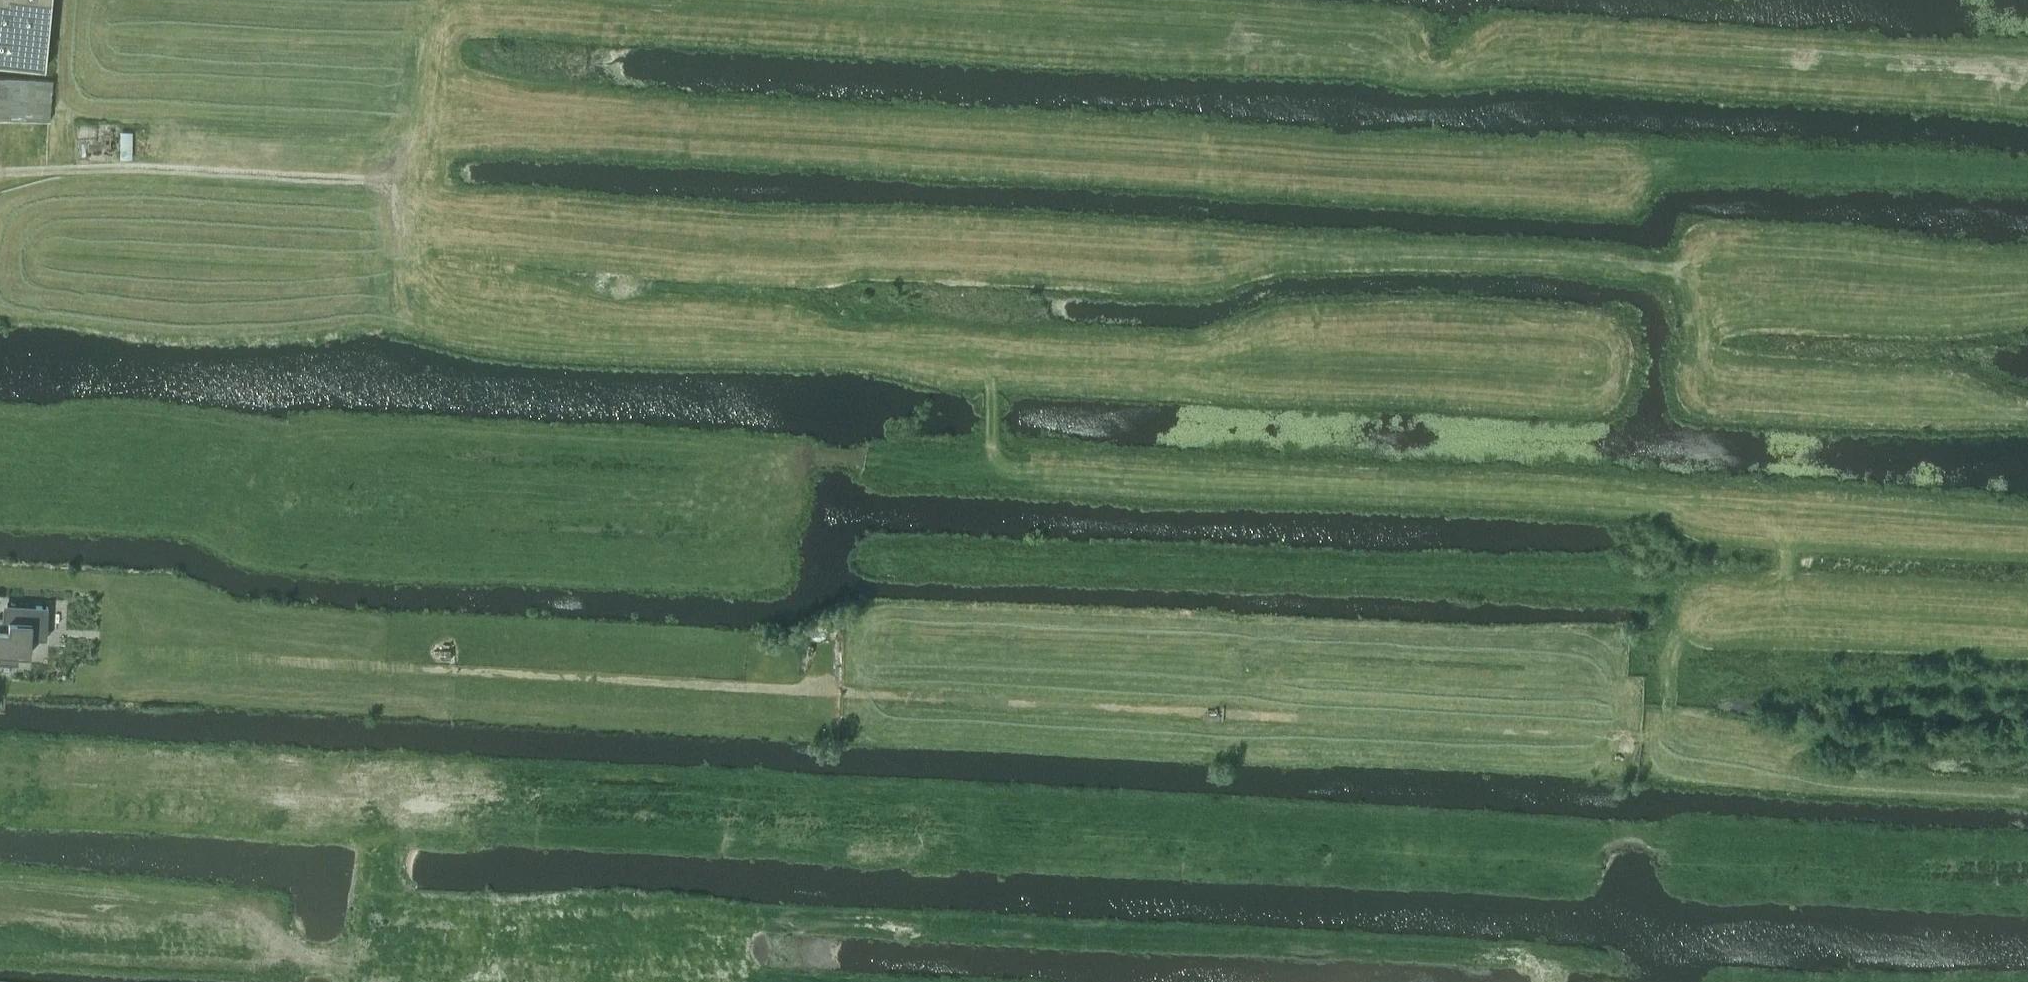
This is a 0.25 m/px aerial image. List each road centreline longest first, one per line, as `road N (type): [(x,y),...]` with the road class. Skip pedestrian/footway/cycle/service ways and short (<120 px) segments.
road 1 (track): [(0,177),(163,168),(370,180)]

